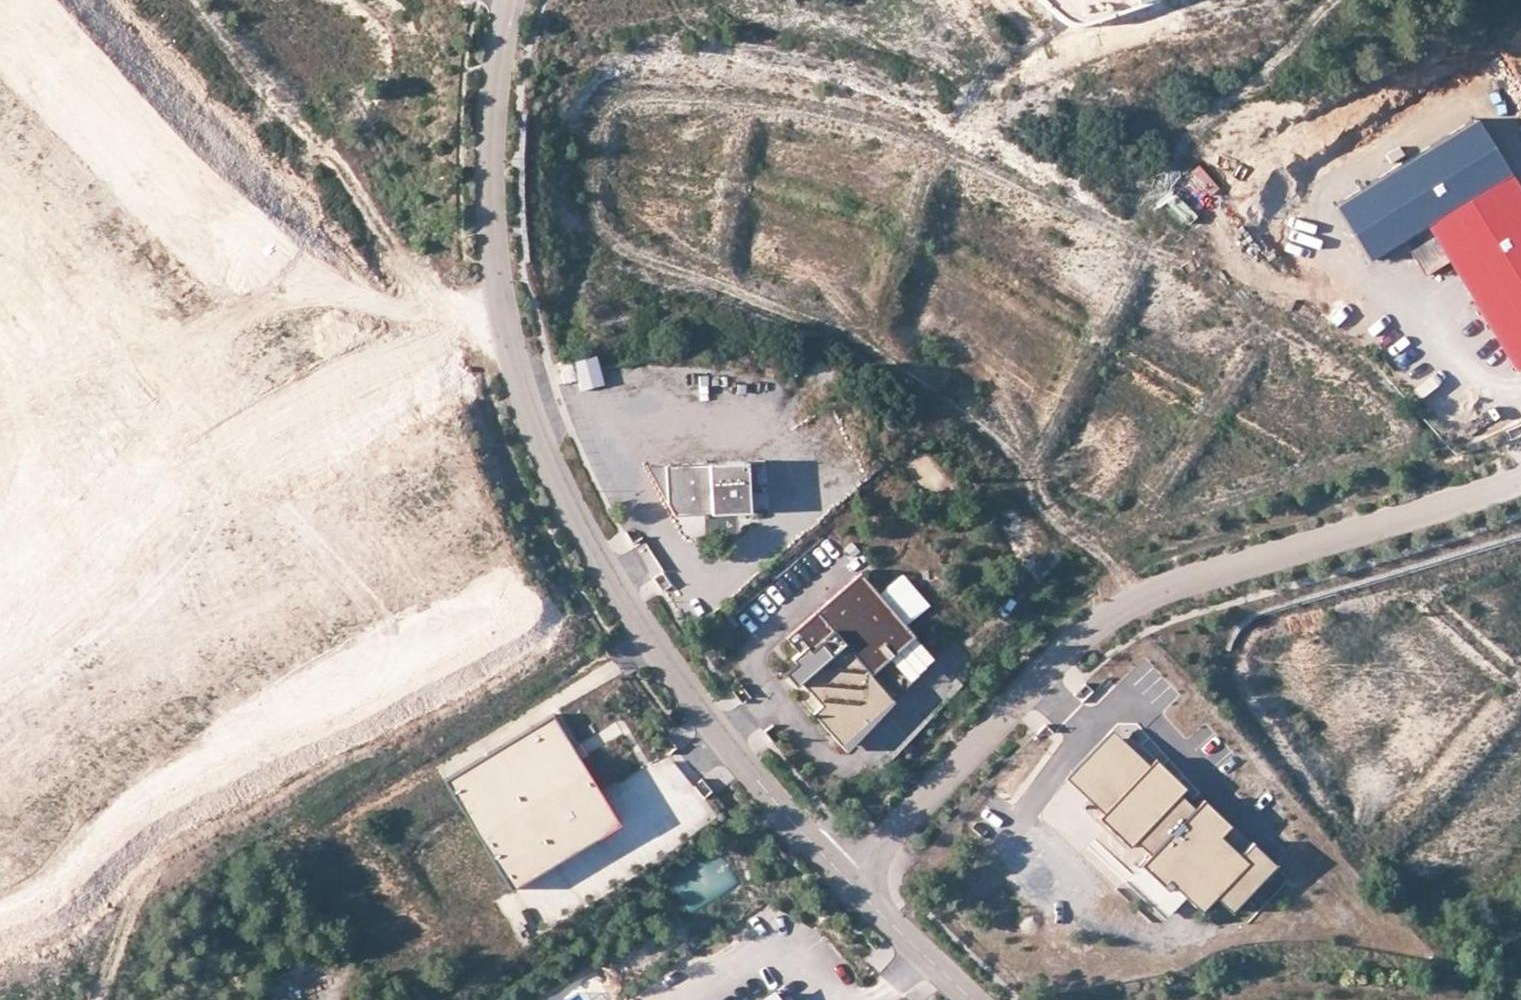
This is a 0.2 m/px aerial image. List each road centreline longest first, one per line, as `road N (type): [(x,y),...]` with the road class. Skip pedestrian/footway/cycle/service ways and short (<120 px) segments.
road 1 (unclassified): [(849,881),(721,736),(612,578),(543,446),(521,383),(493,231),(490,114),(511,0)]
road 2 (unclassified): [(1520,487),(1192,583),(1115,617),(849,881)]
road 3 (unclassified): [(973,999),(849,881)]

